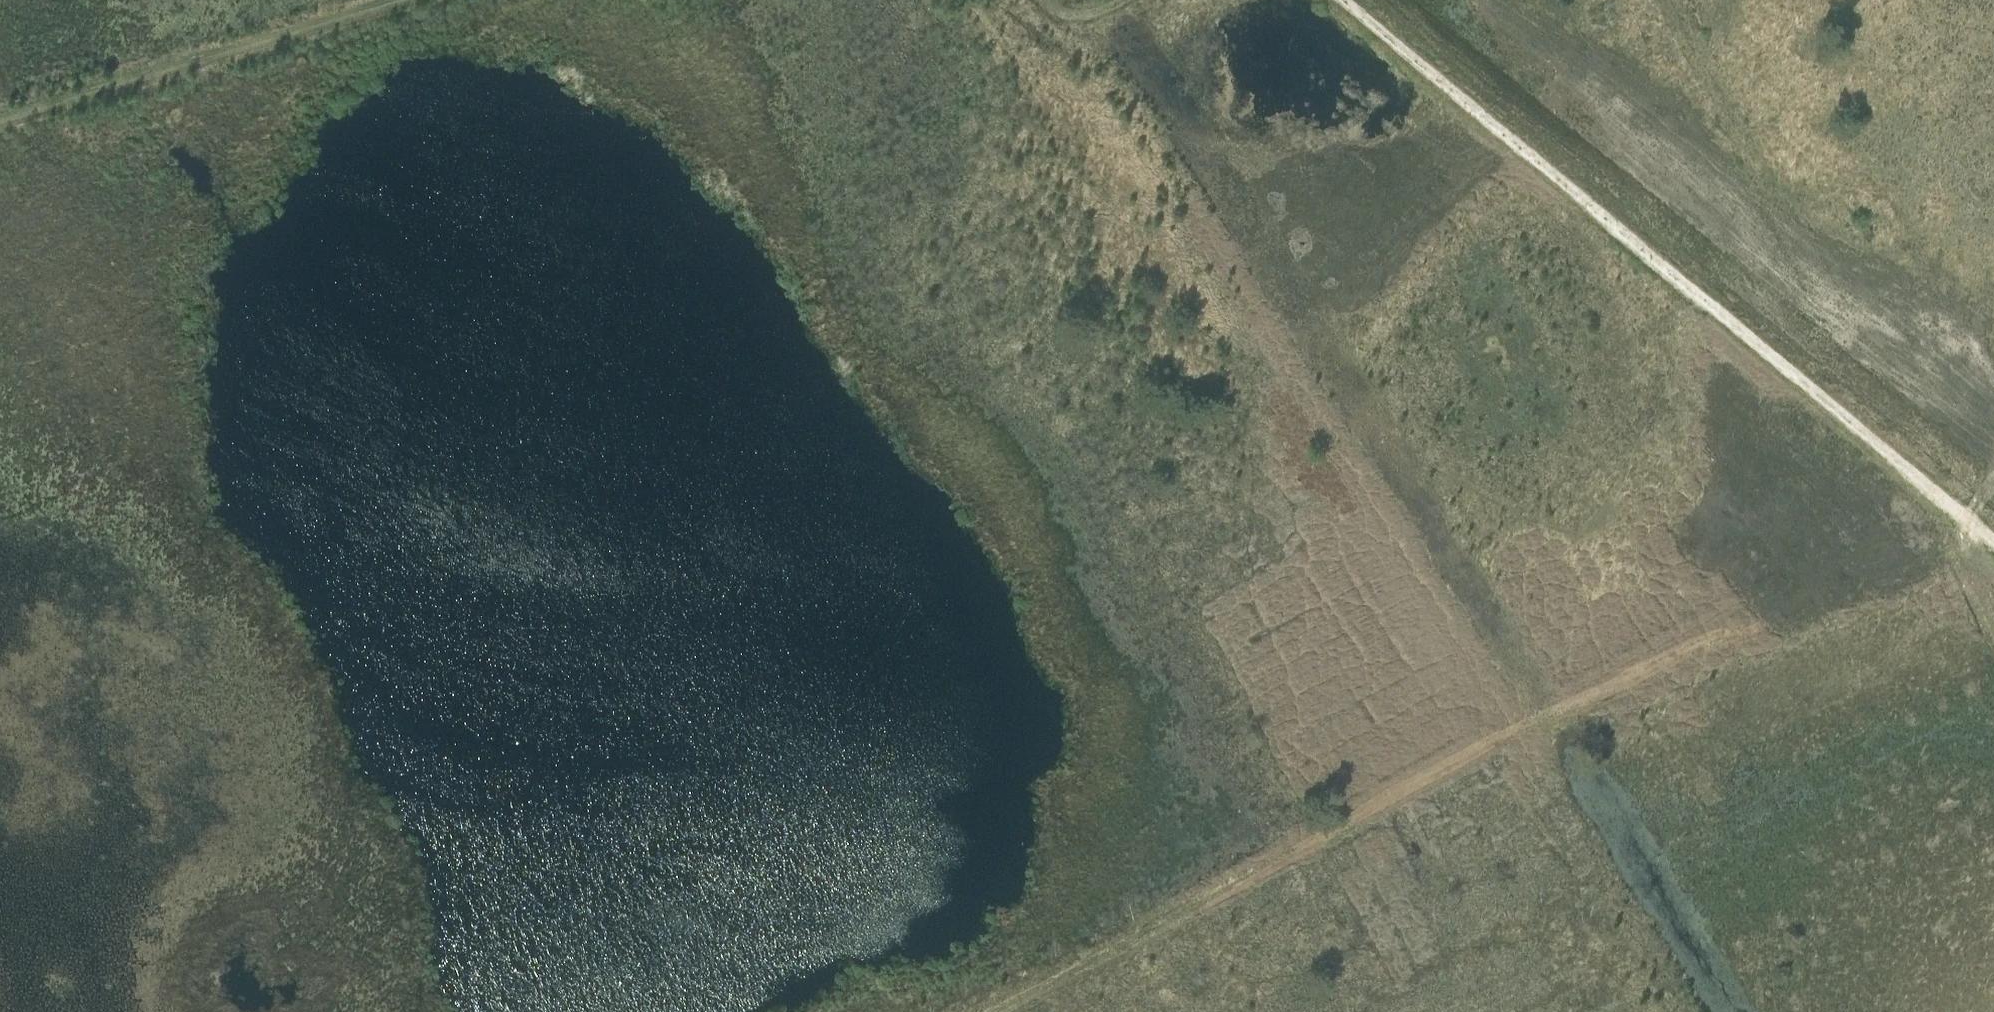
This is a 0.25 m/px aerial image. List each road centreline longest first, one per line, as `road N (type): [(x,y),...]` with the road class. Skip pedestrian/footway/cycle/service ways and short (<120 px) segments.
road 1 (track): [(1340,0),(1993,539)]
road 2 (track): [(0,114),(384,0)]

